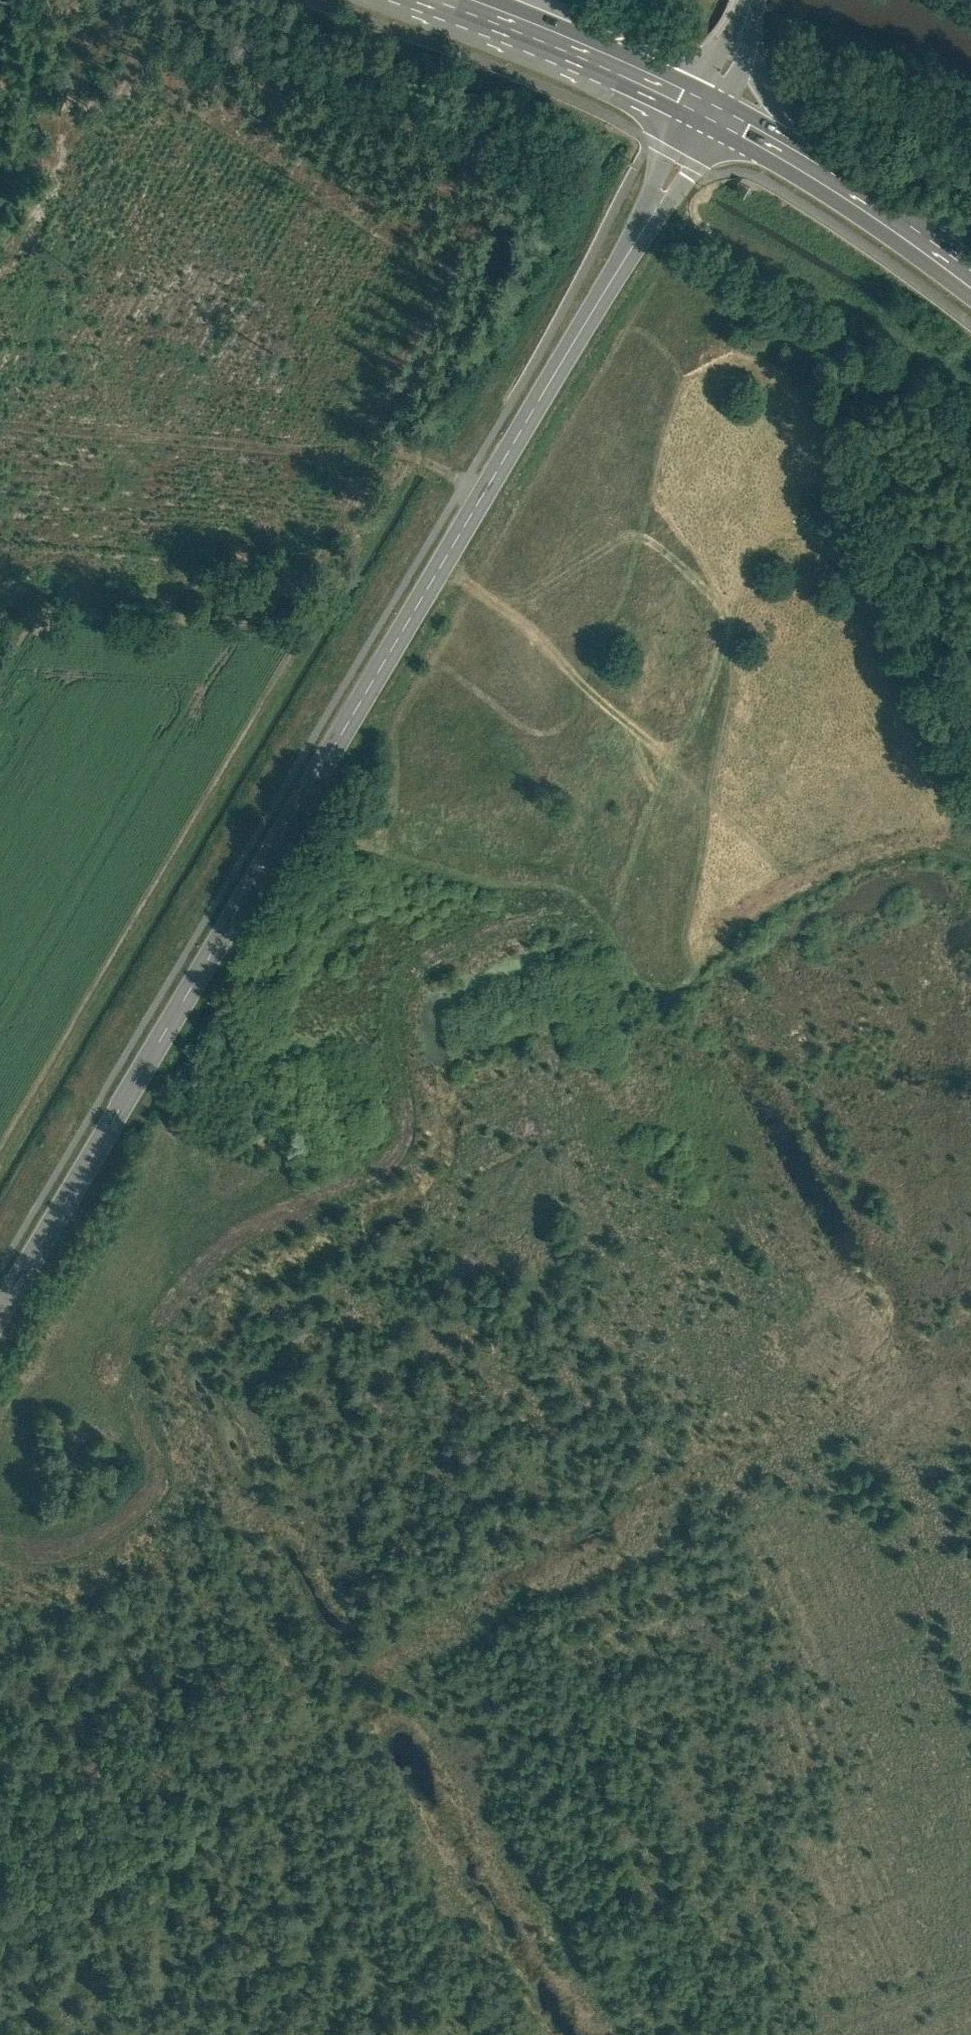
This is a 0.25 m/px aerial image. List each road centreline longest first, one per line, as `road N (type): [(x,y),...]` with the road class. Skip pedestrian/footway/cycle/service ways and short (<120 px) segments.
road 1 (tertiary): [(0,1307),(708,106)]
road 2 (track): [(970,382),(652,194)]
road 3 (primary): [(457,0),(708,106)]
road 4 (primary): [(822,171),(749,57),(750,0)]
road 5 (primary): [(822,171),(970,283)]
road 6 (primary): [(708,106),(822,171)]

